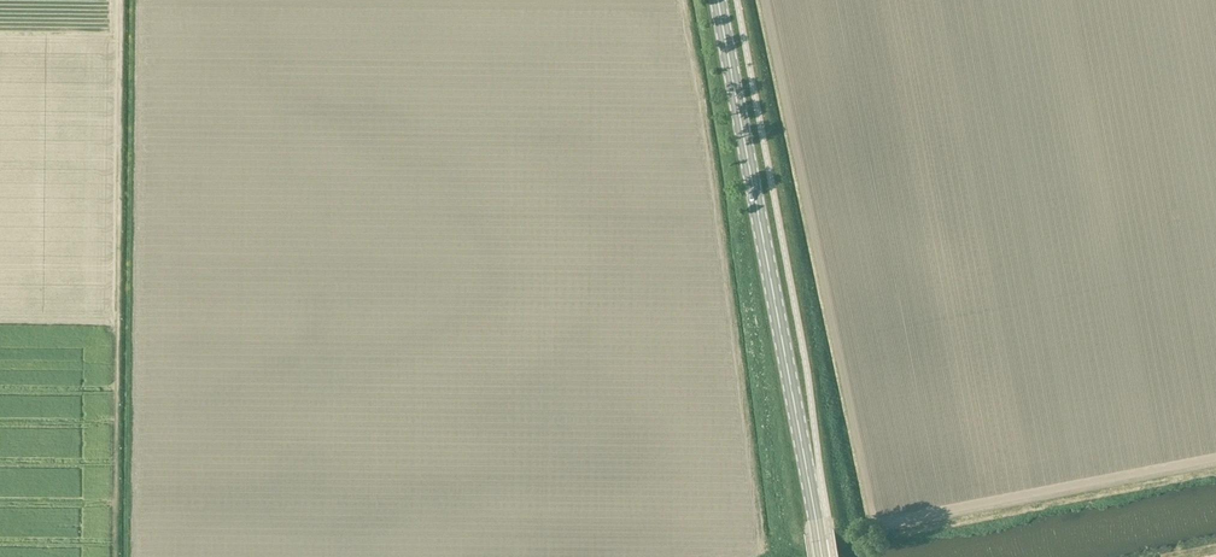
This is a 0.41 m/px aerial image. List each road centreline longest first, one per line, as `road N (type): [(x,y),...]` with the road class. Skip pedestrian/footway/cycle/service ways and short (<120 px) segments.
road 1 (secondary): [(823,556),(718,0)]

